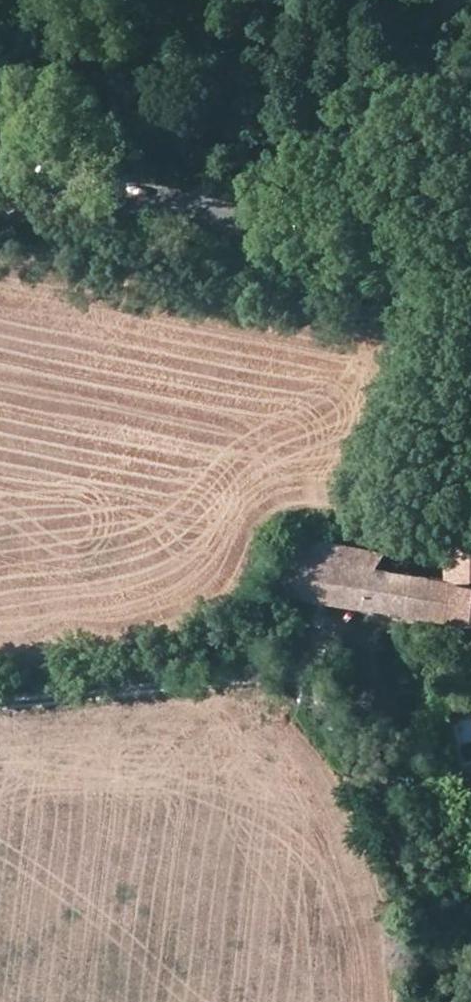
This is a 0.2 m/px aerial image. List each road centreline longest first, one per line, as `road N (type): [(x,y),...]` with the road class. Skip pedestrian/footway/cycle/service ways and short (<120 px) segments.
road 1 (track): [(0,702),(299,674),(389,816),(401,871),(414,883),(435,884)]
road 2 (secondary): [(0,169),(470,265)]

